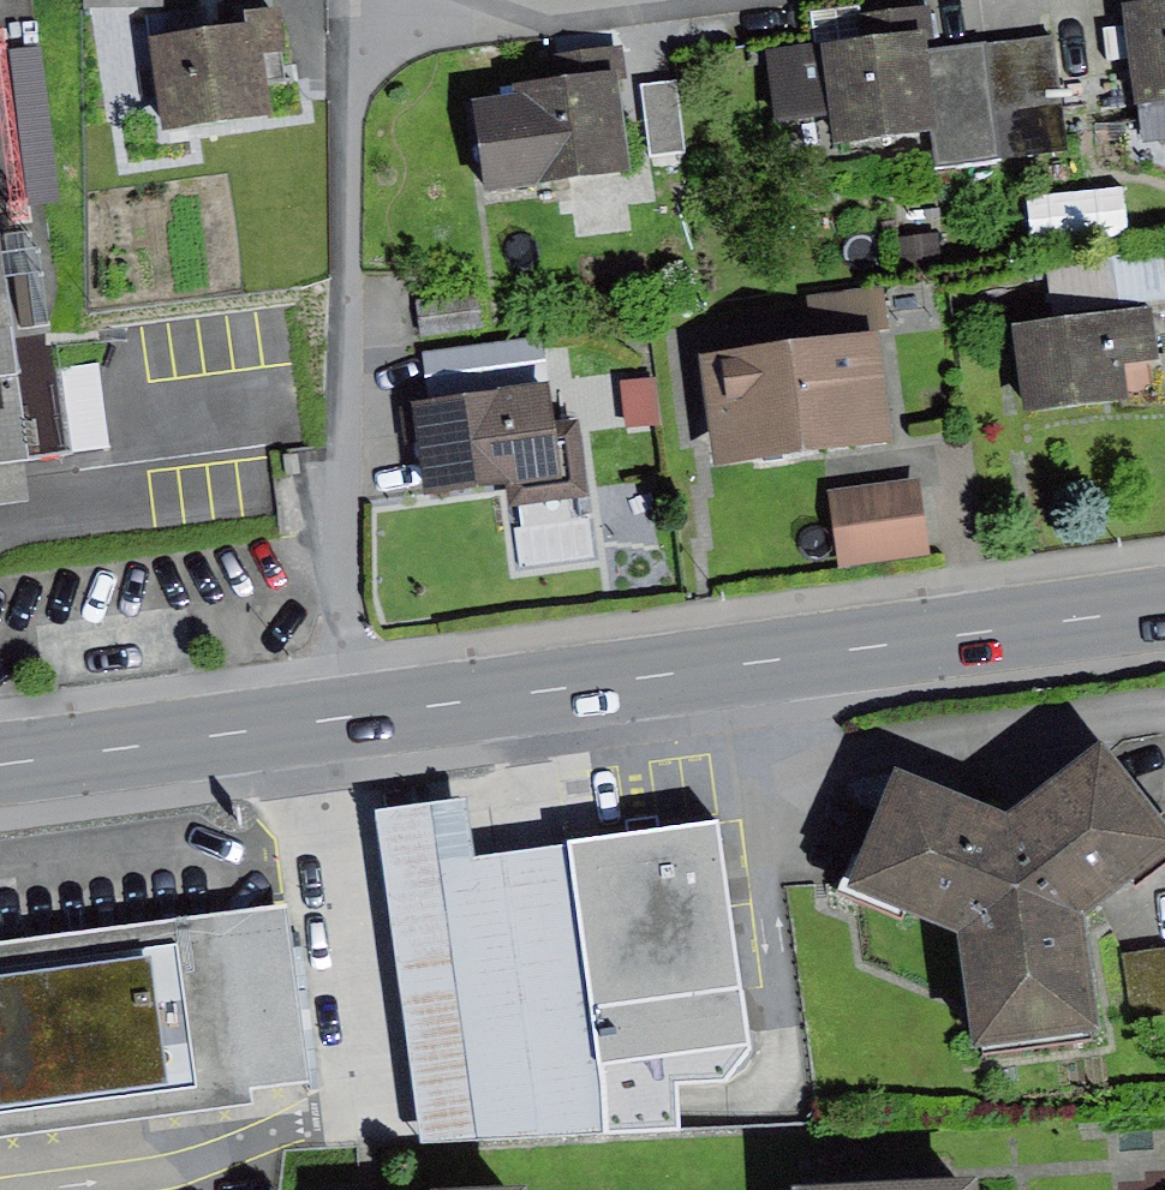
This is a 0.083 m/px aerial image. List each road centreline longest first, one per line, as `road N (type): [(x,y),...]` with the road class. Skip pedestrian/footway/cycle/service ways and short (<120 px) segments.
road 1 (primary): [(1164,613),(326,728)]
road 2 (residential): [(326,728),(353,0)]
road 3 (primary): [(326,728),(0,771)]
road 4 (residential): [(456,0),(558,9),(636,0)]

